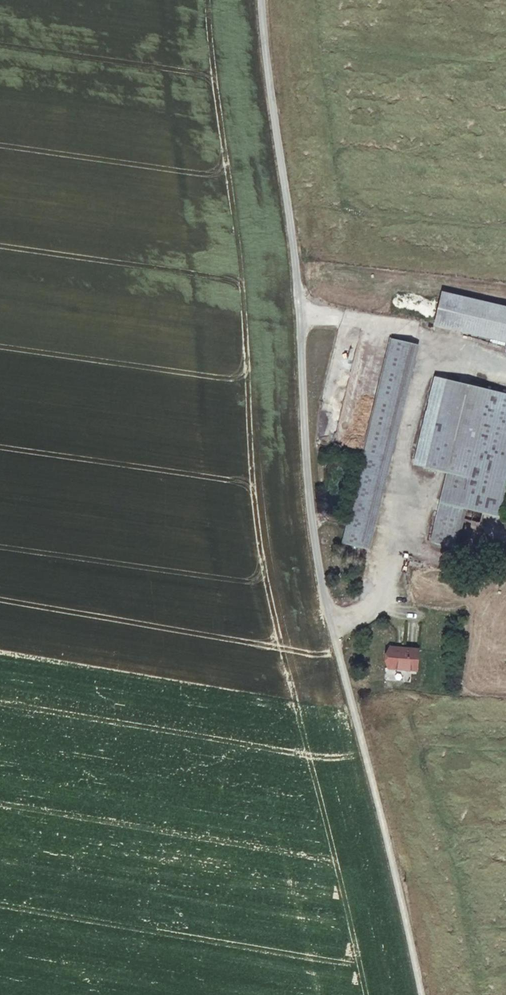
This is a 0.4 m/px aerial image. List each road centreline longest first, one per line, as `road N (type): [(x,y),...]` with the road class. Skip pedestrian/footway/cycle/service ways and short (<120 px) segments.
road 1 (residential): [(410,994),(307,535),(300,304),(271,138),(262,0)]

